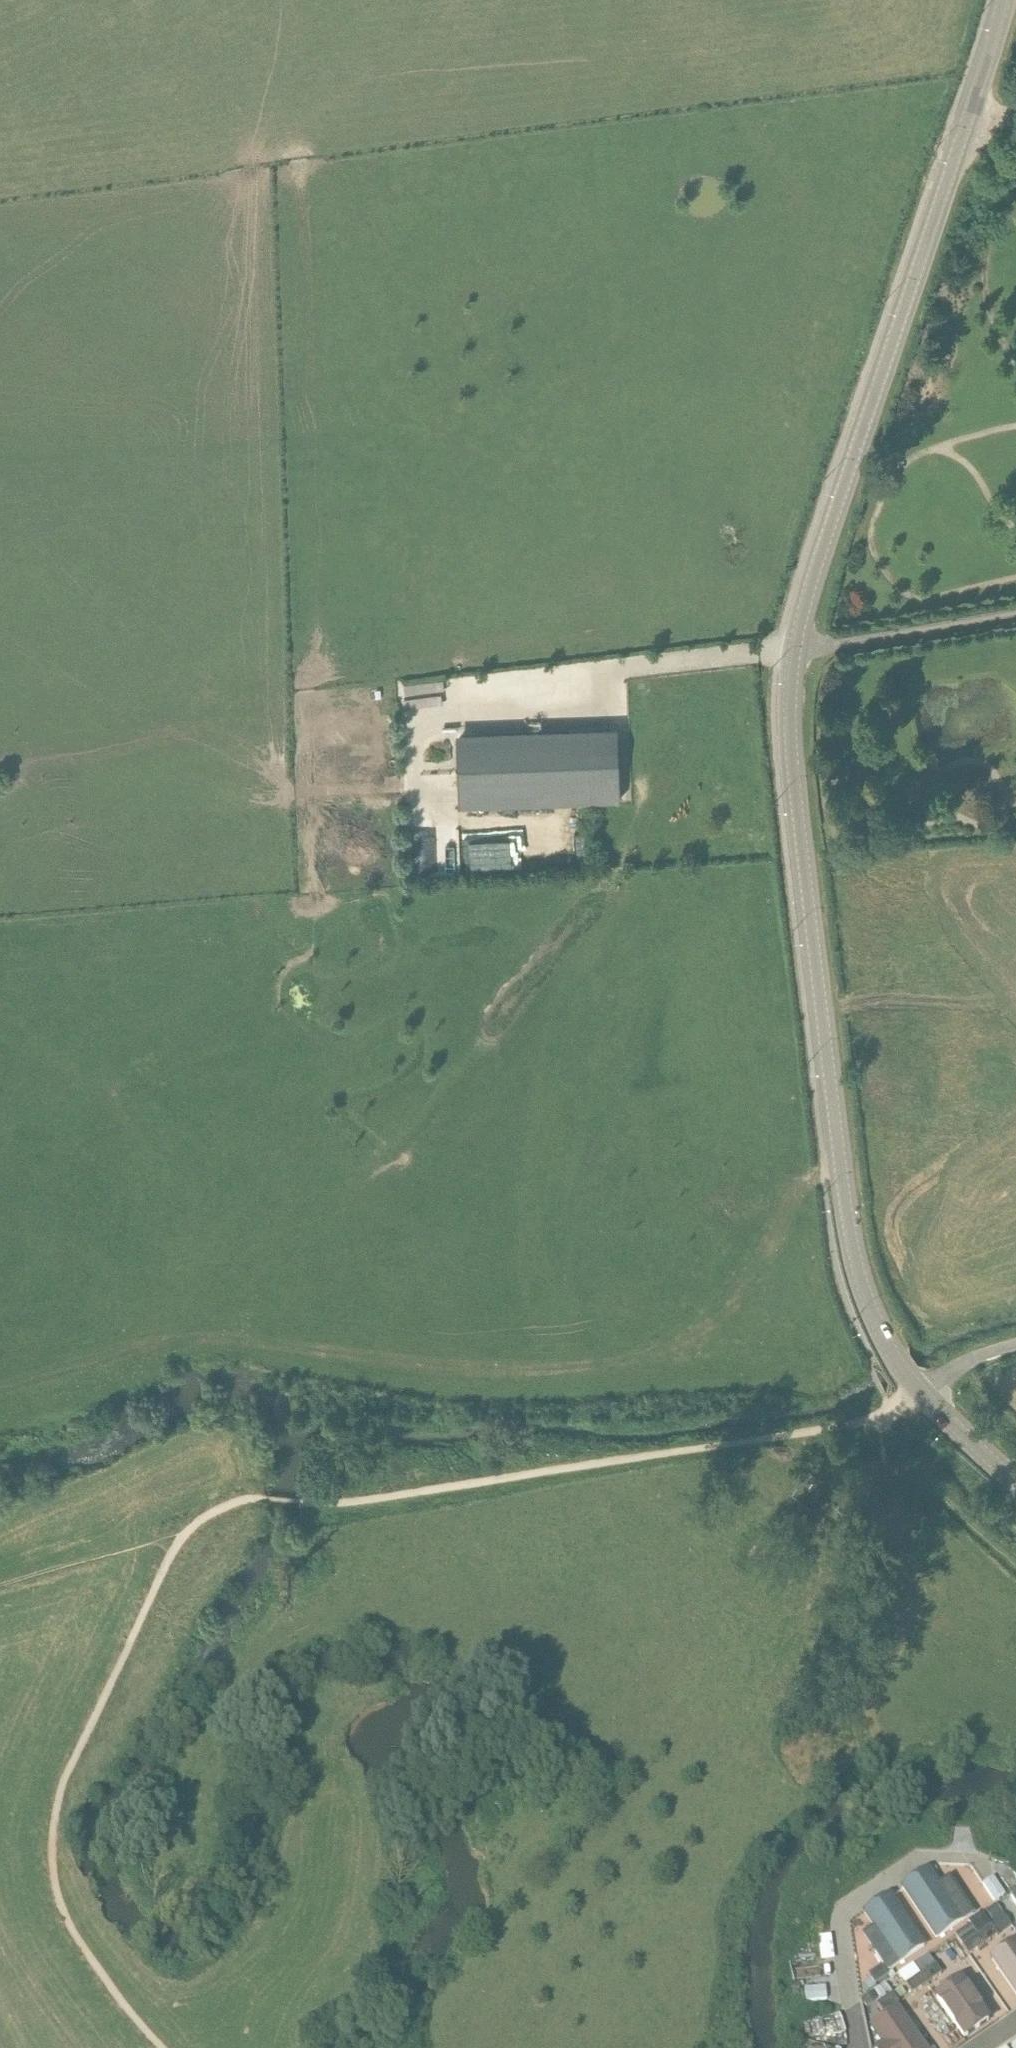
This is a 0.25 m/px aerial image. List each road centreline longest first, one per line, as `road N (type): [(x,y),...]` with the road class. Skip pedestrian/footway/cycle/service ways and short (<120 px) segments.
road 1 (secondary): [(921,1393),(873,1313),(851,1240),(799,824),(792,678),(805,601),(1005,0)]
road 2 (unclassified): [(856,2047),(843,1910),(935,1855),(976,1857),(988,1875)]
road 3 (secondary): [(1015,1483),(921,1393)]

